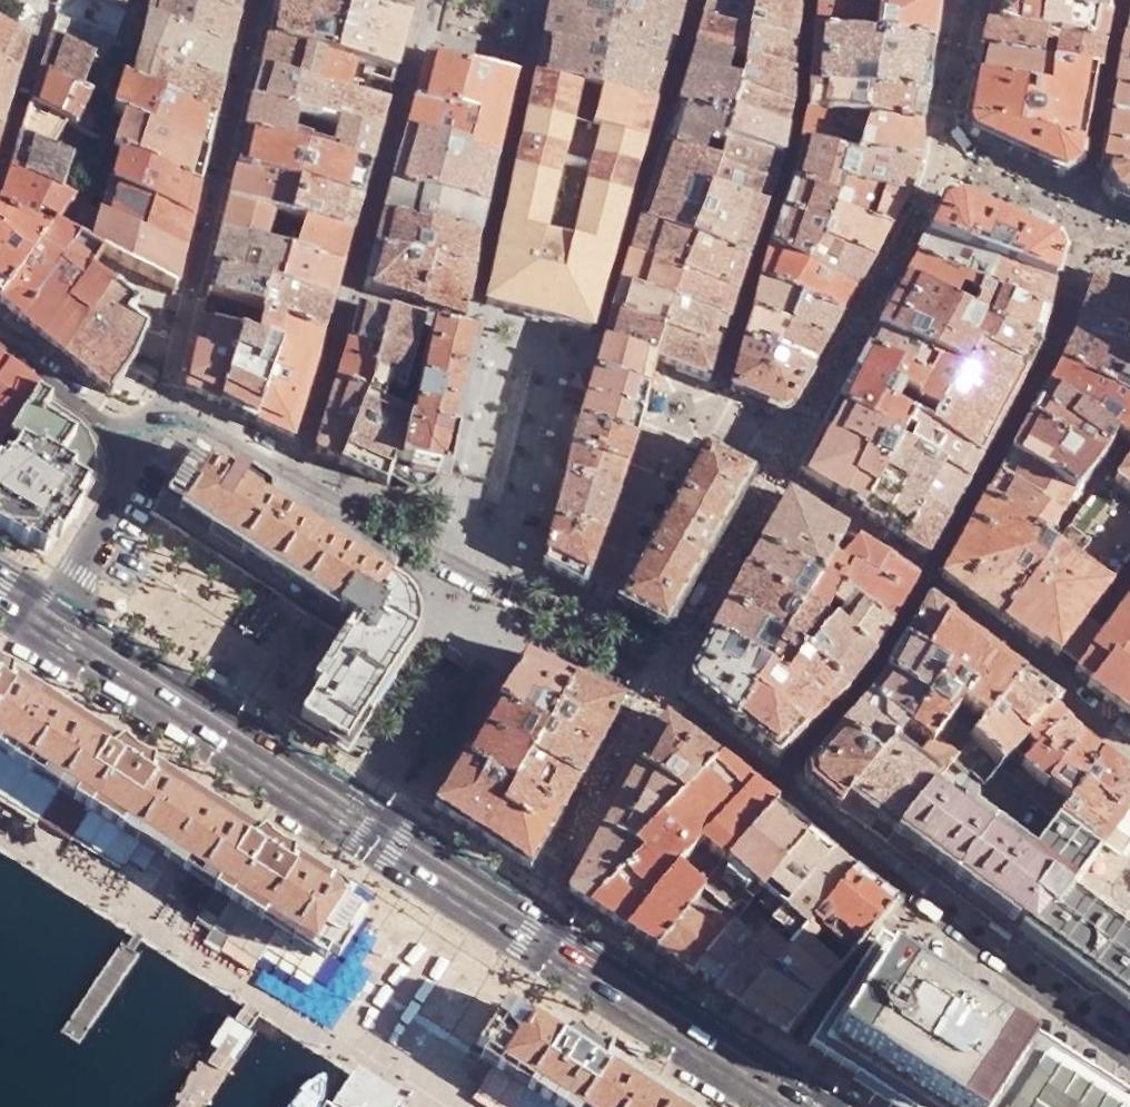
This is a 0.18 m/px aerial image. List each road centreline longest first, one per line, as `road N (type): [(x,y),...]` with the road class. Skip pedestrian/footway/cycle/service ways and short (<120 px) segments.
road 1 (primary): [(36,625),(520,935)]
road 2 (residential): [(810,0),(801,98),(777,204),(717,391),(803,433)]
road 3 (residential): [(1129,1050),(780,780)]
road 4 (residential): [(254,0),(158,413)]
road 5 (residential): [(656,687),(297,478)]
road 6 (residential): [(929,577),(1042,373),(1080,230)]
road 7 (residential): [(690,0),(589,363)]
road 8 (residential): [(542,0),(473,329)]
road 9 (primary): [(520,935),(789,1106)]
road 10 (residential): [(427,0),(350,296)]
road 11 (residential): [(803,433),(946,169)]
road 12 (residential): [(520,935),(656,687)]
road 13 (residential): [(780,780),(867,686),(929,577)]
road 14 (residential): [(656,687),(782,470)]
road 15 (residential): [(1080,230),(1121,0)]
road 16 (residential): [(36,625),(133,454)]
road 17 (residential): [(350,296),(297,478)]
road 18 (residential): [(782,470),(929,577)]
road 19 (residential): [(133,454),(0,335)]
road 20 (residential): [(0,169),(51,0)]
road 21 (residential): [(946,169),(969,0)]
road 22 (residential): [(929,577),(1057,677)]
road 23 (residential): [(780,780),(656,687)]
road 24 (residential): [(297,478),(158,413)]
road 25 (residential): [(946,169),(1080,230)]
road 26 (residential): [(350,296),(473,329)]
road 27 (residential): [(473,329),(589,363)]
road 28 (residential): [(1129,580),(1057,677)]

